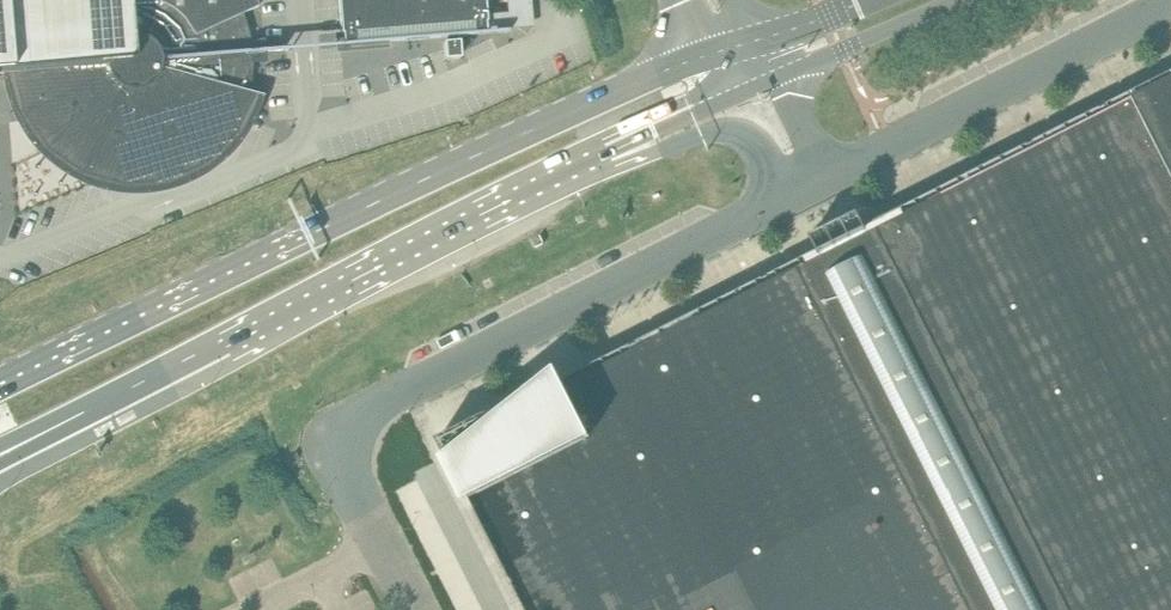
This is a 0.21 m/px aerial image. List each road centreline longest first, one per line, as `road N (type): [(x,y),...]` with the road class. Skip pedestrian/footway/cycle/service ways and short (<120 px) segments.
road 1 (secondary): [(735,46),(641,80),(2,383)]
road 2 (unclassified): [(420,609),(348,469),(346,441),(360,416),(783,198)]
road 3 (secondary): [(0,455),(568,171)]
road 4 (unclassified): [(831,174),(1170,2)]
road 5 (unclassified): [(568,171),(734,132),(761,153),(783,198)]
road 6 (secondary): [(781,76),(960,0)]
road 7 (secondary): [(568,171),(652,124),(726,96)]
road 8 (secondary): [(866,0),(735,46)]

